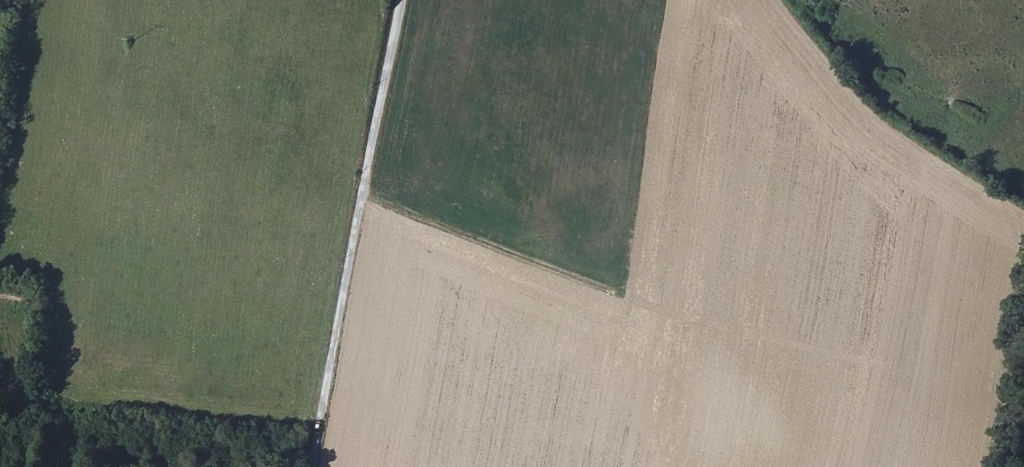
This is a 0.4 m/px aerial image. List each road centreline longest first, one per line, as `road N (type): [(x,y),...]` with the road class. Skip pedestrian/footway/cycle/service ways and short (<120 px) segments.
road 1 (unclassified): [(400,0),(311,466)]

